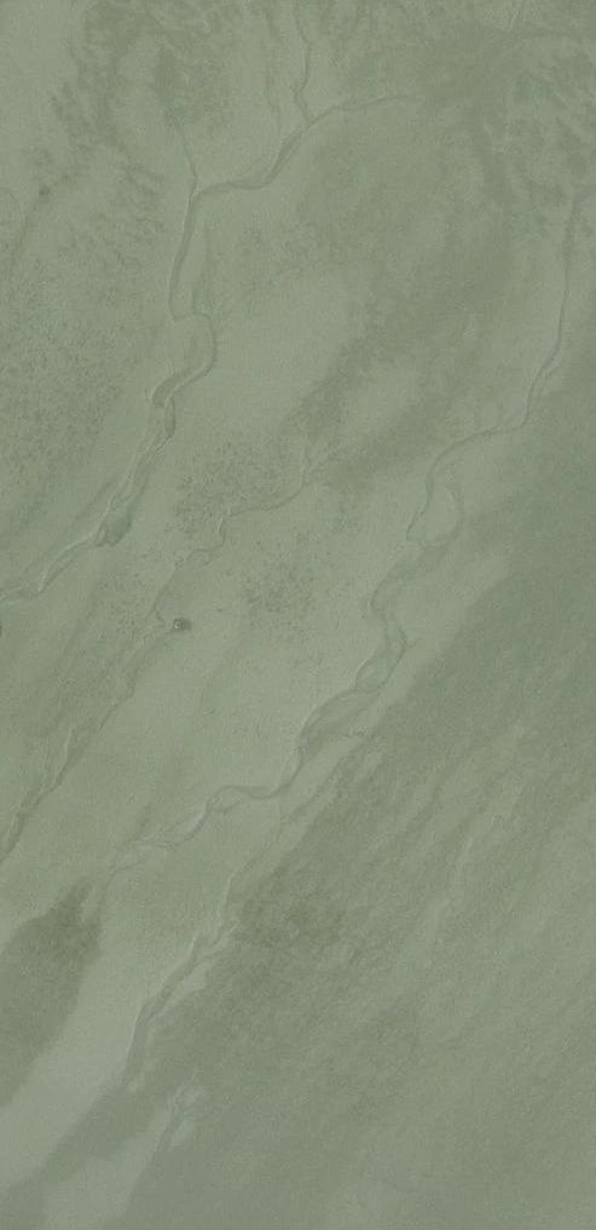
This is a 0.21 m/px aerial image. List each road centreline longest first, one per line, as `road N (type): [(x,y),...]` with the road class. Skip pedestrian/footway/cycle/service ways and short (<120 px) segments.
road 1 (trunk): [(312,0),(277,1229)]
road 2 (trunk): [(357,1229),(390,0)]

